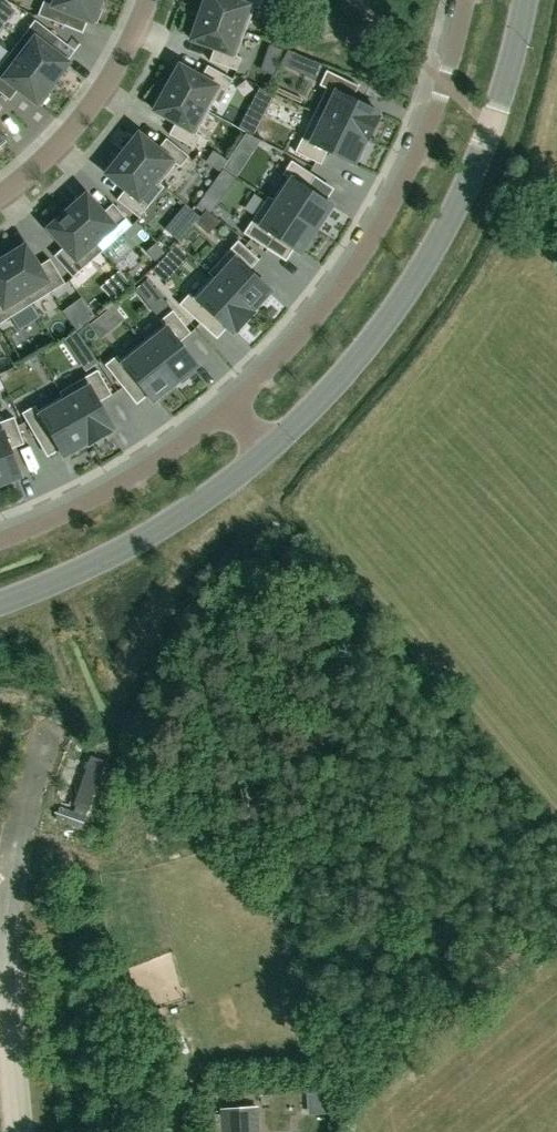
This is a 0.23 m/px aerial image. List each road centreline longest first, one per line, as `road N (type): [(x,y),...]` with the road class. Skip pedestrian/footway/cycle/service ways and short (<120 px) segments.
road 1 (tertiary): [(268,451),(367,347),(445,230),(492,127),(524,0)]
road 2 (residential): [(229,408),(386,220),(445,83),(468,0)]
road 3 (unclassified): [(19,1131),(8,904),(50,725)]
road 4 (tertiary): [(0,602),(108,562),(268,451)]
road 5 (residential): [(0,538),(120,486),(229,408)]
road 6 (residential): [(148,0),(94,108),(0,194)]
road 7 (track): [(18,844),(114,865),(159,863)]

